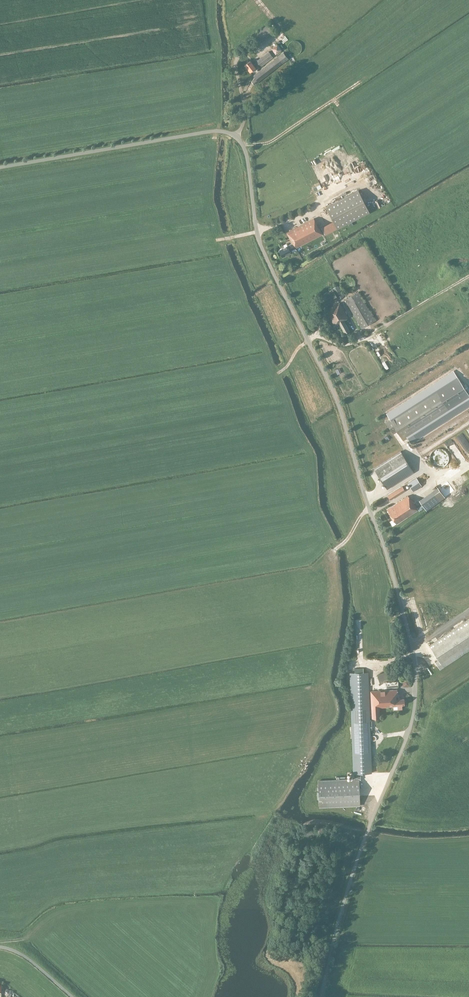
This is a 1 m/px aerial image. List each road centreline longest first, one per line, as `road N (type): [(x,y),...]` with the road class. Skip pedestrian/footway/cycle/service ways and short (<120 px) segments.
road 1 (unclassified): [(321,996),(351,876),(410,728),(414,655),(339,406),(261,246),(245,152),(232,134),(209,131),(0,167)]

